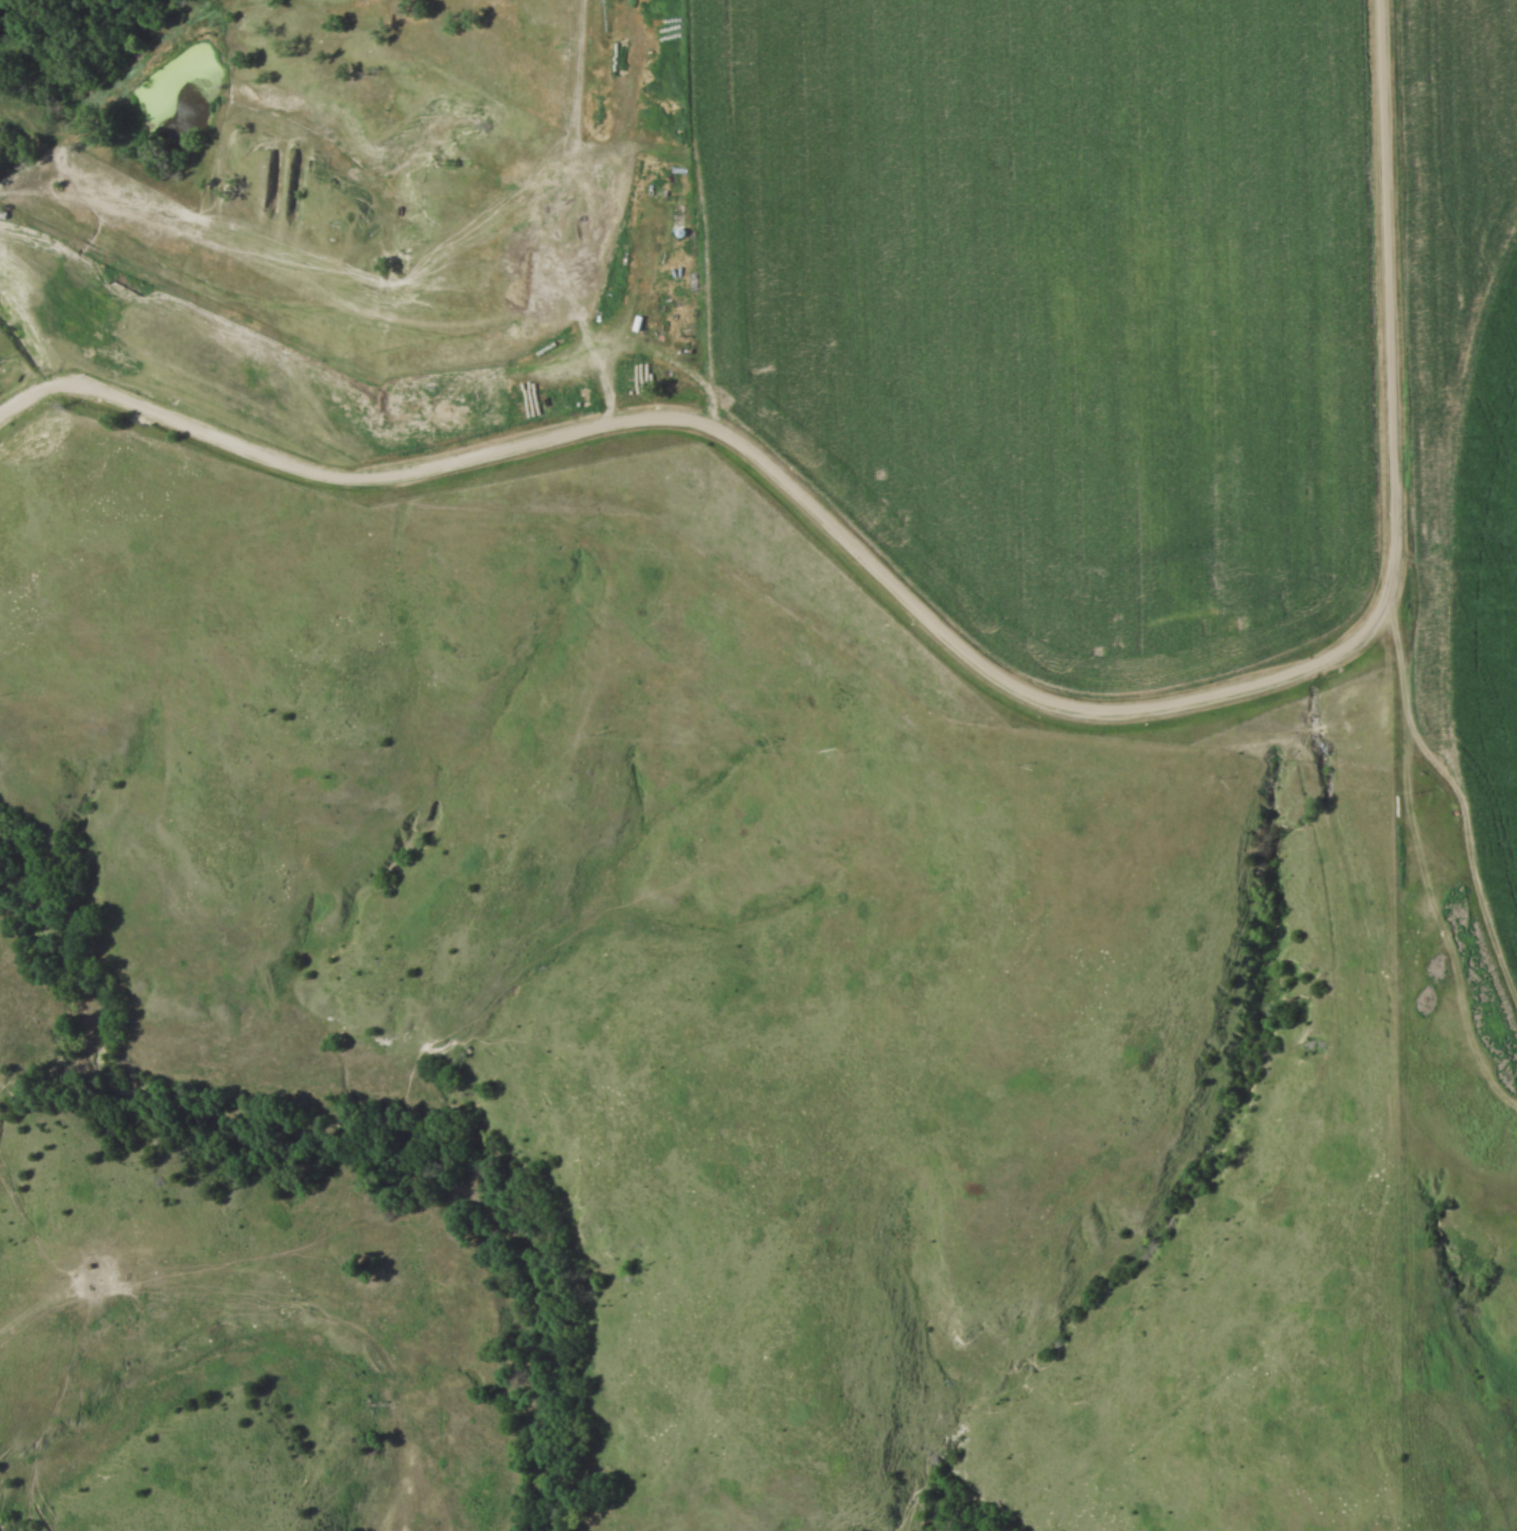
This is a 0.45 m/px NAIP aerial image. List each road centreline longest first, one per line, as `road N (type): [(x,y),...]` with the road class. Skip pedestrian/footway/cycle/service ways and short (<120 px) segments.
road 1 (residential): [(1382,0),(1396,531),(1390,576),(1385,599),(1354,646),(1267,687),(1107,717),(1010,689),(940,633),(745,446),(707,427),(643,419),(395,477),(342,479),(74,385),(39,392),(0,414)]

